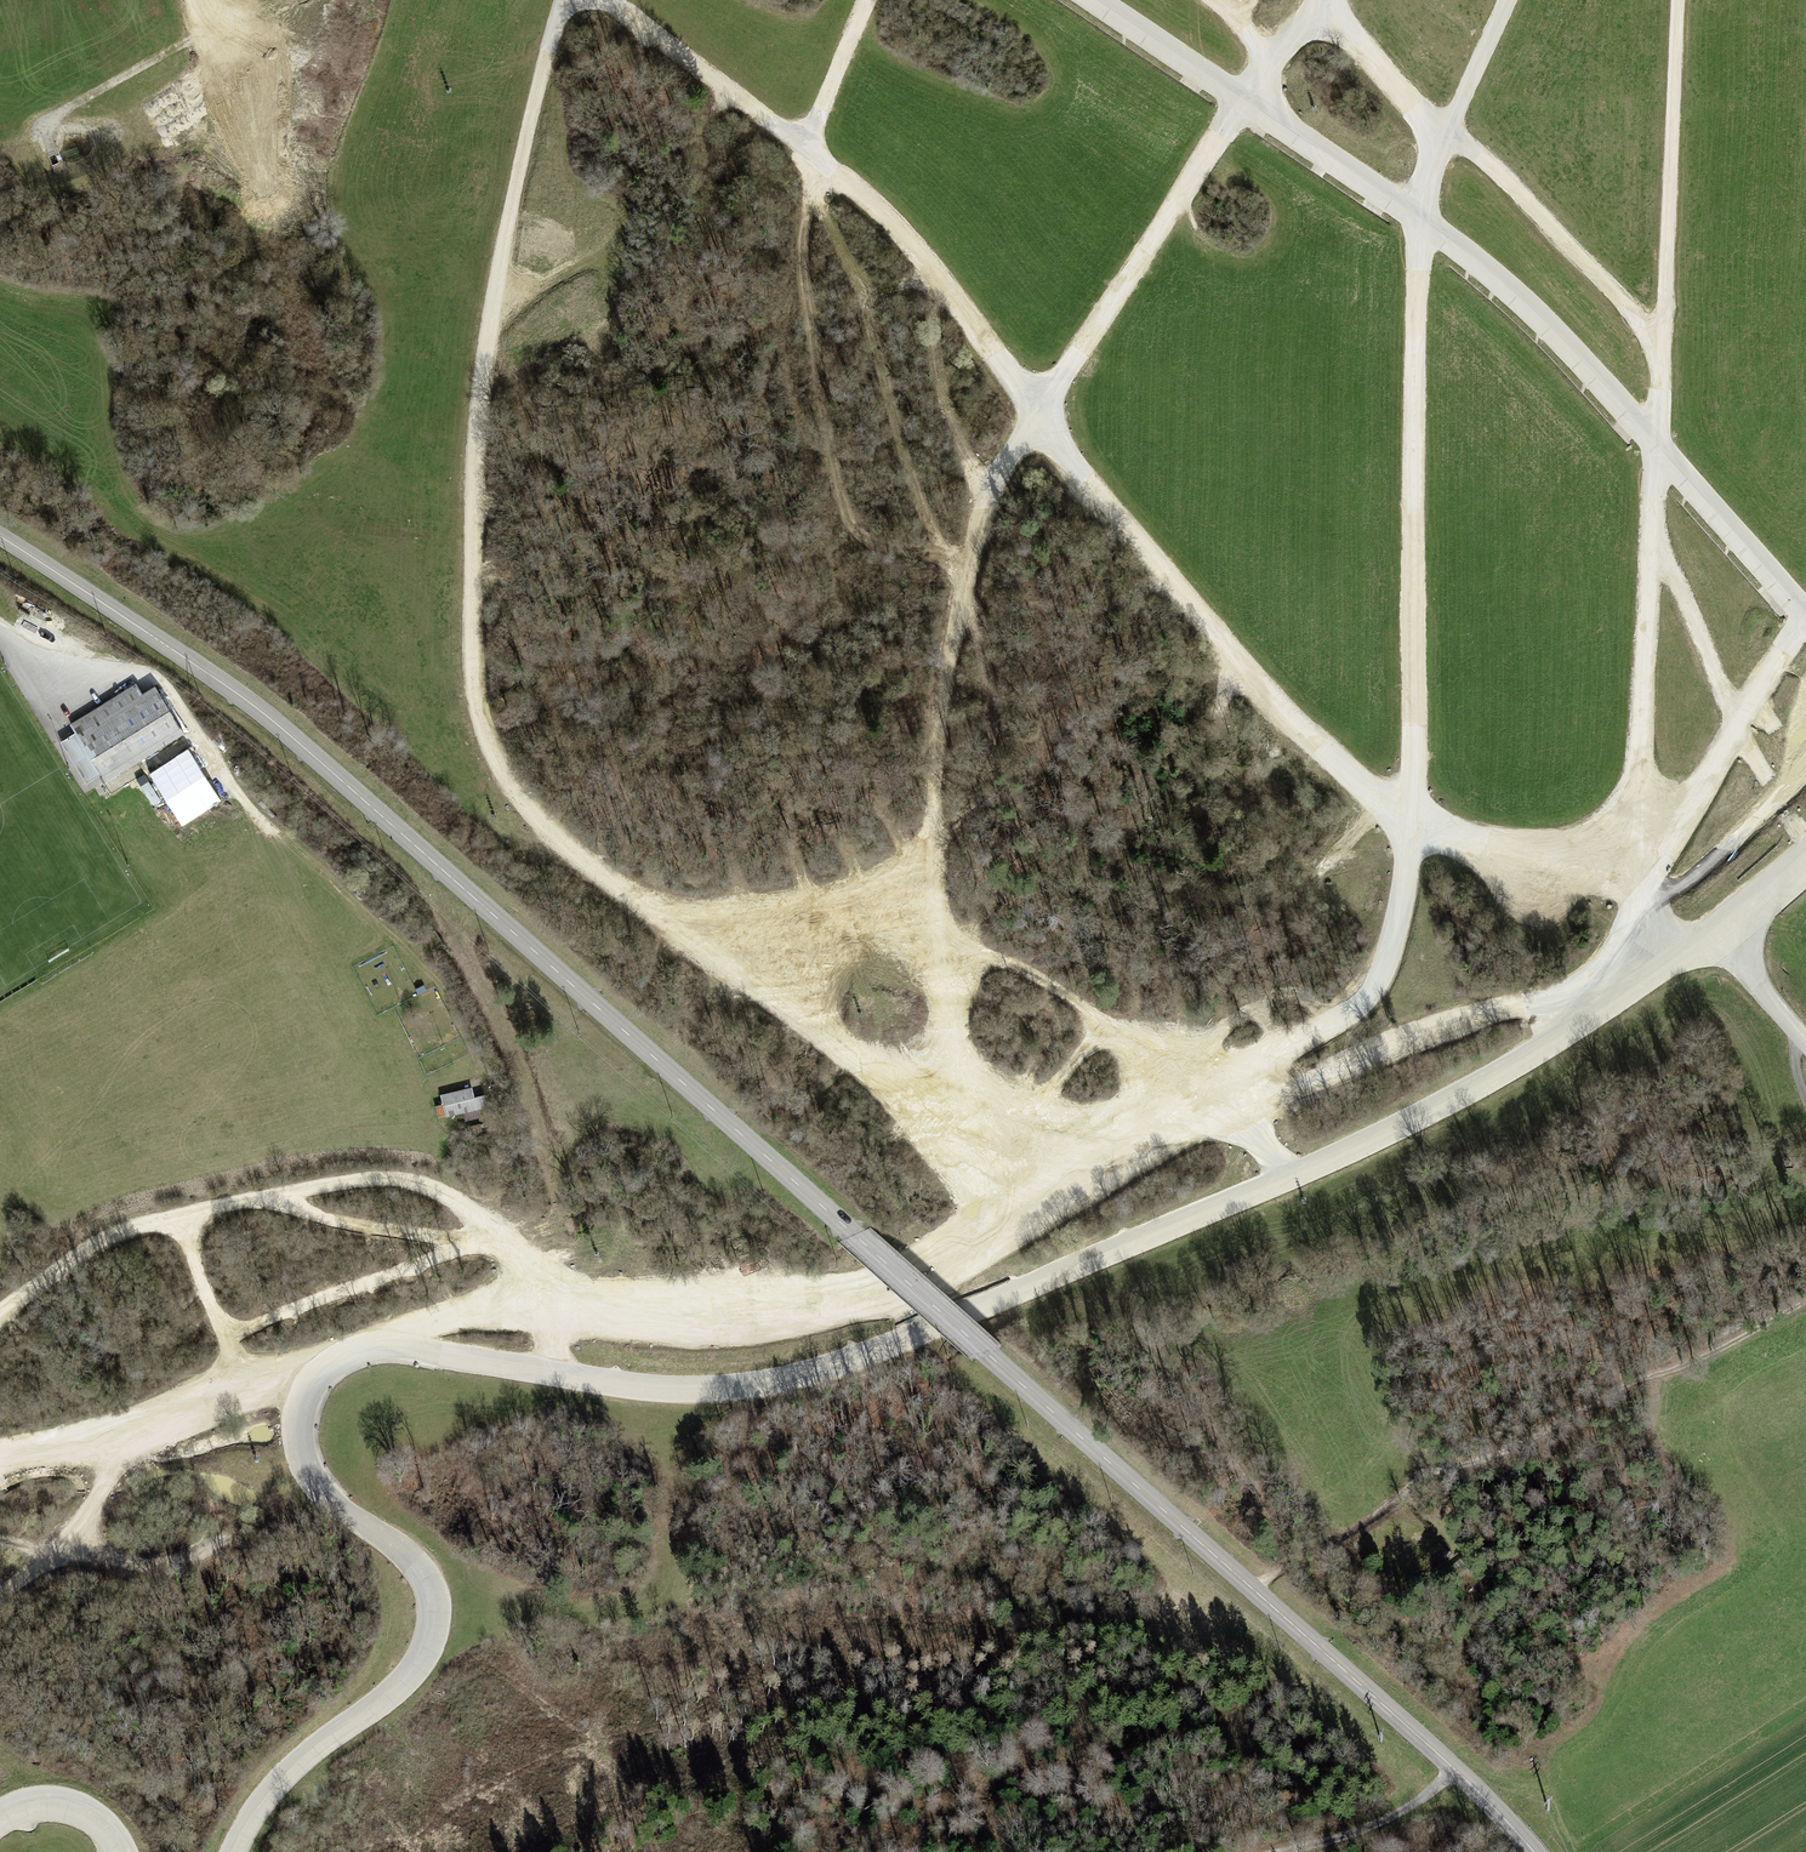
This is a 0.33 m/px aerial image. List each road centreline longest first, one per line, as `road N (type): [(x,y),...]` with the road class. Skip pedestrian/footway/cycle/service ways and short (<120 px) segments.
road 1 (secondary): [(1534,1851),(1425,1741),(317,759),(183,656),(0,535)]
road 2 (track): [(1506,0),(1442,139),(1418,216),(1412,815),(1391,951),(1374,989),(1344,1019),(863,1305),(756,1319),(560,1308),(547,1372)]
road 3 (track): [(1632,848),(1548,856),(1472,845),(1373,792),(1304,733),(1234,655),(1039,411),(1241,100),(1318,10),(1442,139),(1474,149),(1542,215),(1663,355)]
road 4 (track): [(1061,1184),(730,969),(584,862),(538,823),(488,742),(470,660),(472,493),(491,309),(563,0)]
road 5 (track): [(609,0),(802,145),(922,258),(1039,411),(985,496),(963,564),(938,725),(931,848),(947,1109)]
road 6 (track): [(1678,0),(1632,848),(1649,972)]
road 7 (track): [(0,1308),(128,1228),(397,1178),(496,1223),(560,1308)]
road 8 (track): [(1251,1588),(1354,1531),(1433,1472),(1508,1451),(1629,1384),(1805,1303)]
road 9 (track): [(1641,897),(1606,961),(1552,997),(1437,1029),(1228,1113)]
road 10 (track): [(868,0),(802,145),(867,296),(940,280)]
road 11 (track): [(306,1392),(245,1387),(131,1440),(0,1461)]
road 12 (track): [(1641,897),(1763,684),(1805,626)]
road 13 (track): [(668,923),(775,927),(868,904),(932,871)]
road 14 (track): [(1651,529),(1740,723)]
road 15 (track): [(131,1440),(76,1534),(0,1594)]
road 16 (track): [(1278,1851),(1407,1809),(1454,1771)]
road 17 (track): [(178,1213),(245,1387)]
road 18 (track): [(1715,936),(1805,1038)]

